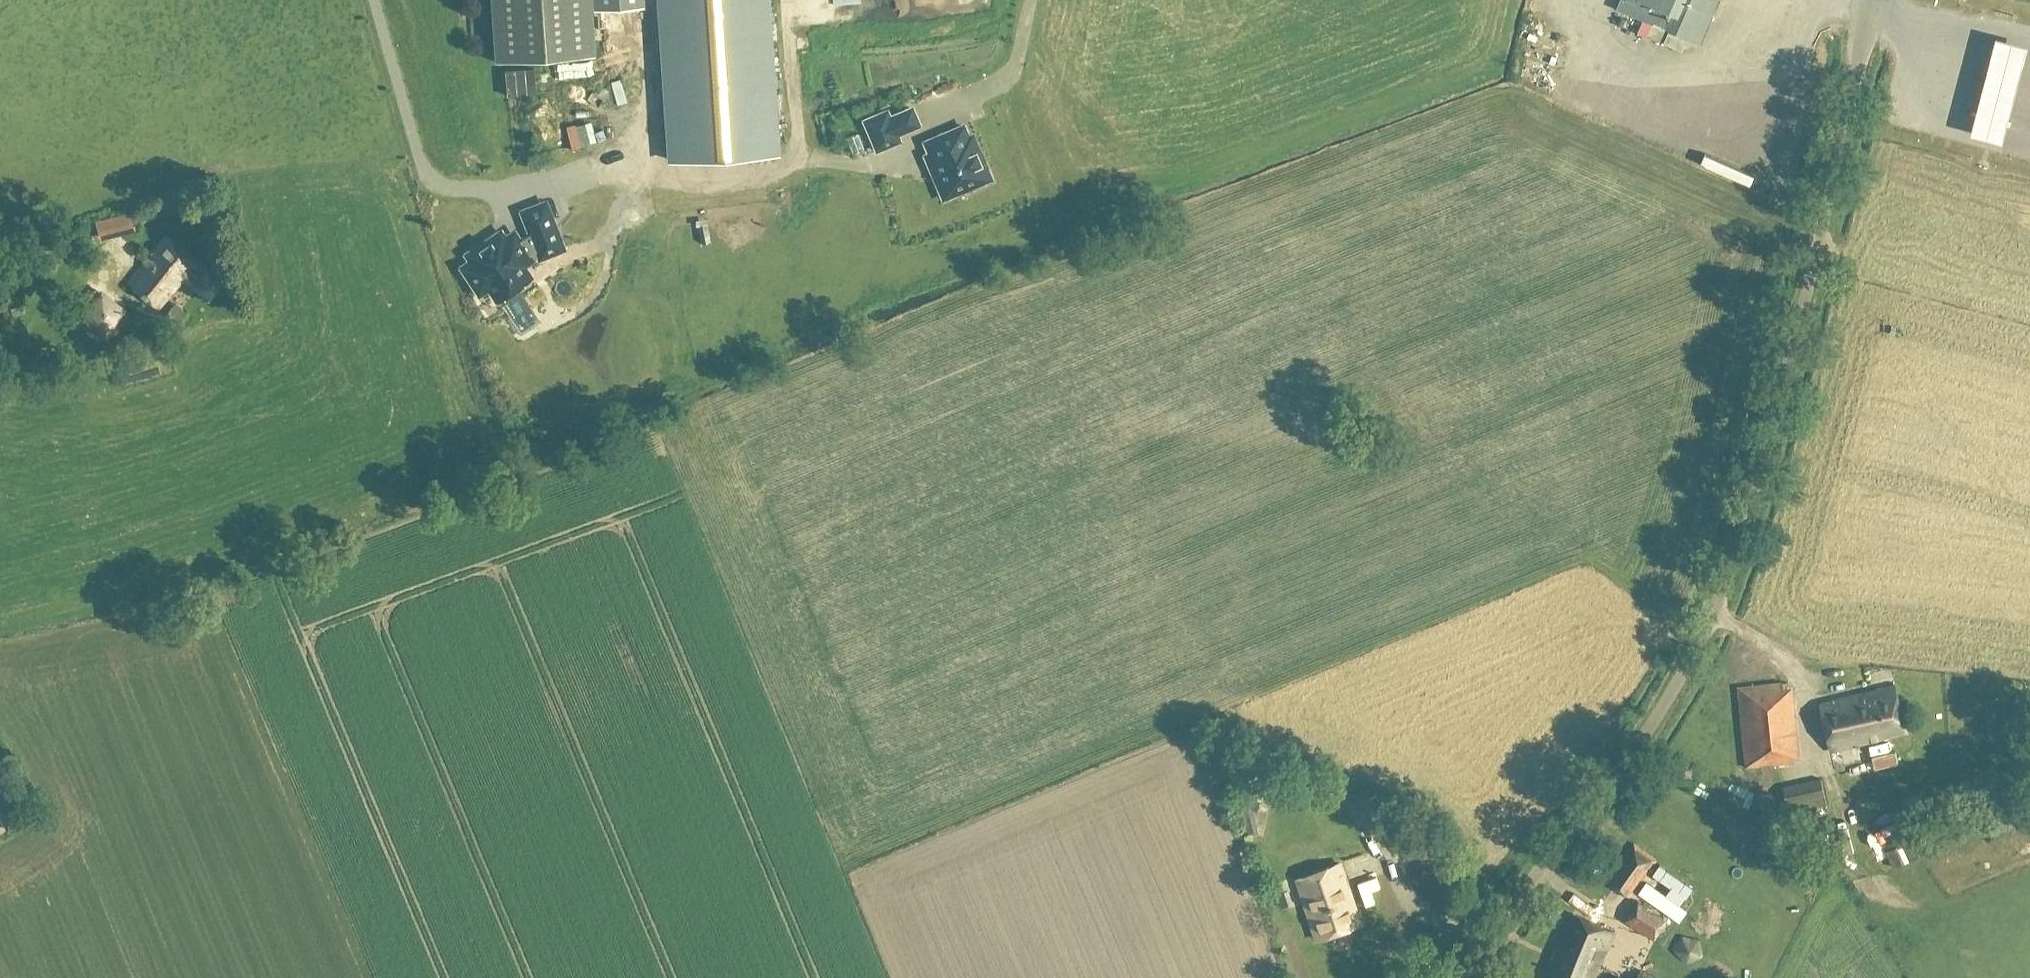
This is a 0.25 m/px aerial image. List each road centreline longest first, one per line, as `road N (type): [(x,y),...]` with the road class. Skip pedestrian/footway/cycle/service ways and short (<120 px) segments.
road 1 (unclassified): [(1461,977),(1632,752),(1718,601),(1792,351),(1870,0)]

